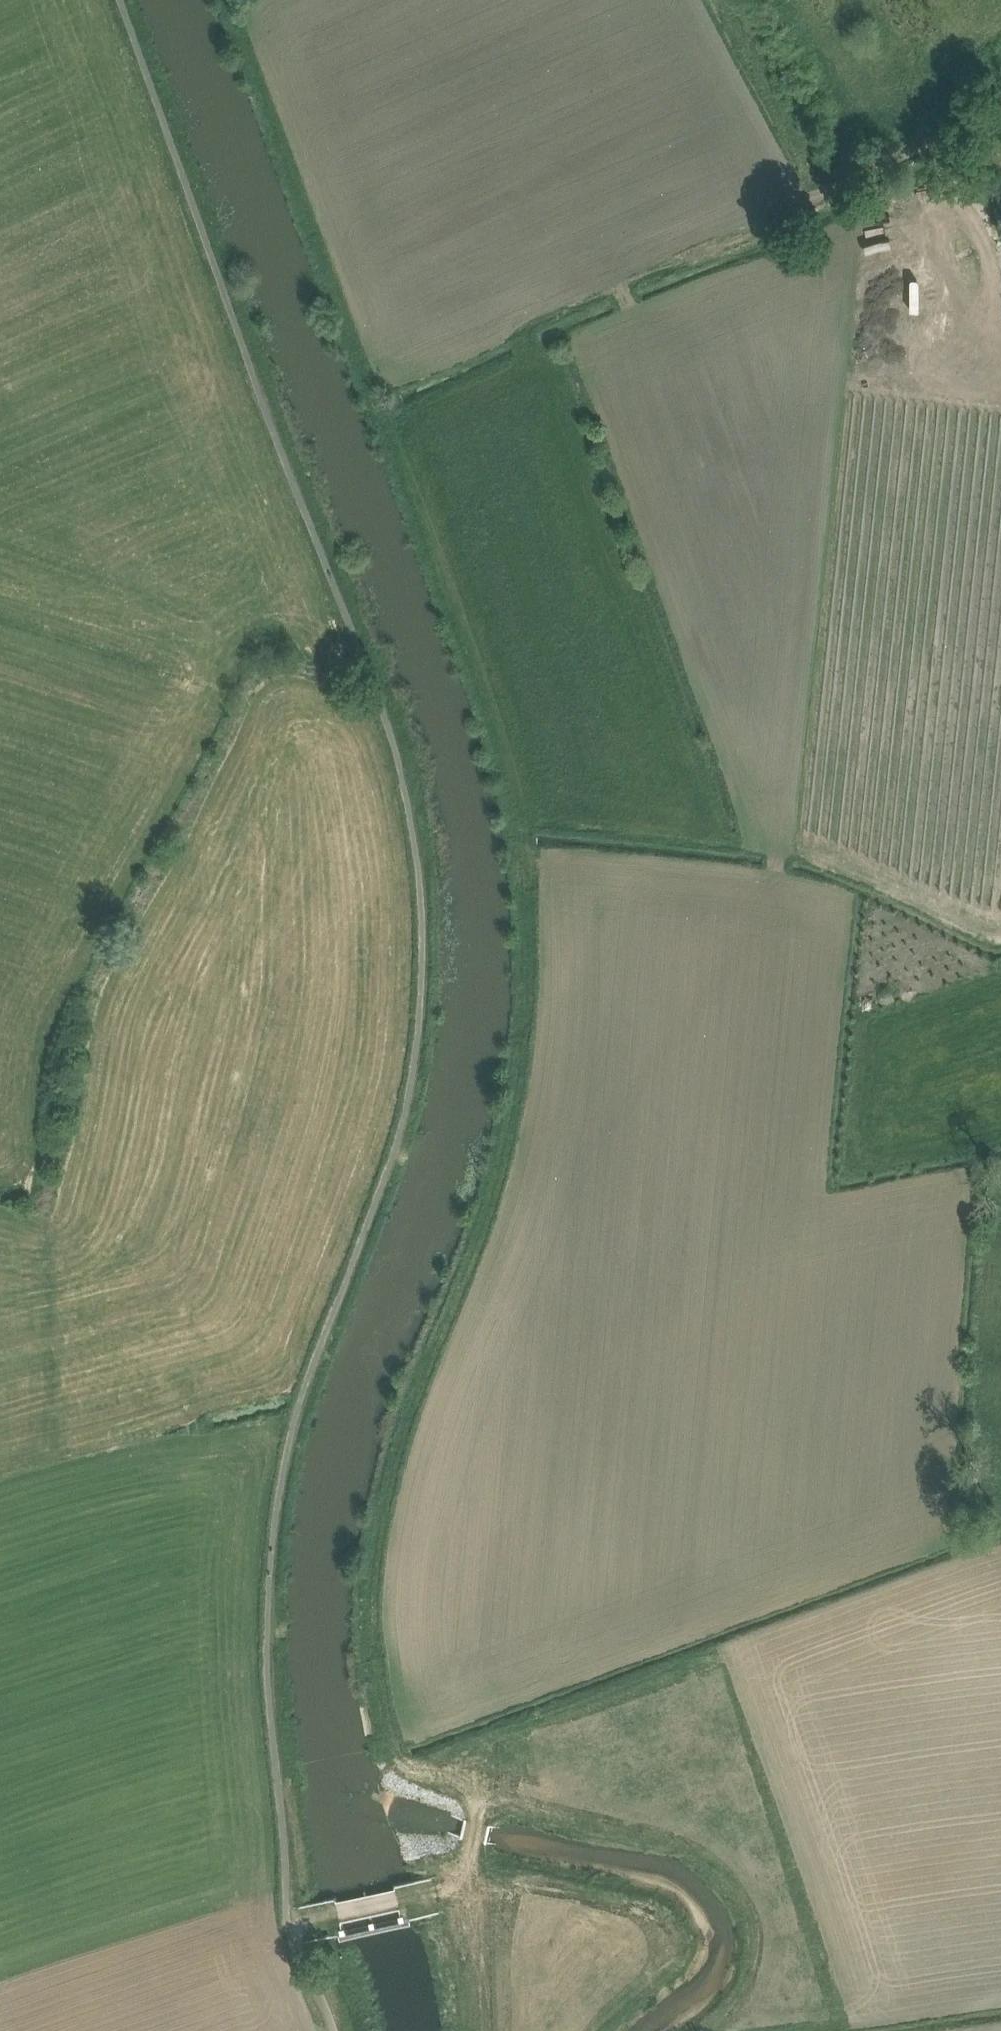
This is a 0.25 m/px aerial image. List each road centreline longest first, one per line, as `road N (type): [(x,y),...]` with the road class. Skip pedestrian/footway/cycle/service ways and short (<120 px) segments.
road 1 (track): [(1000,106),(836,191)]

